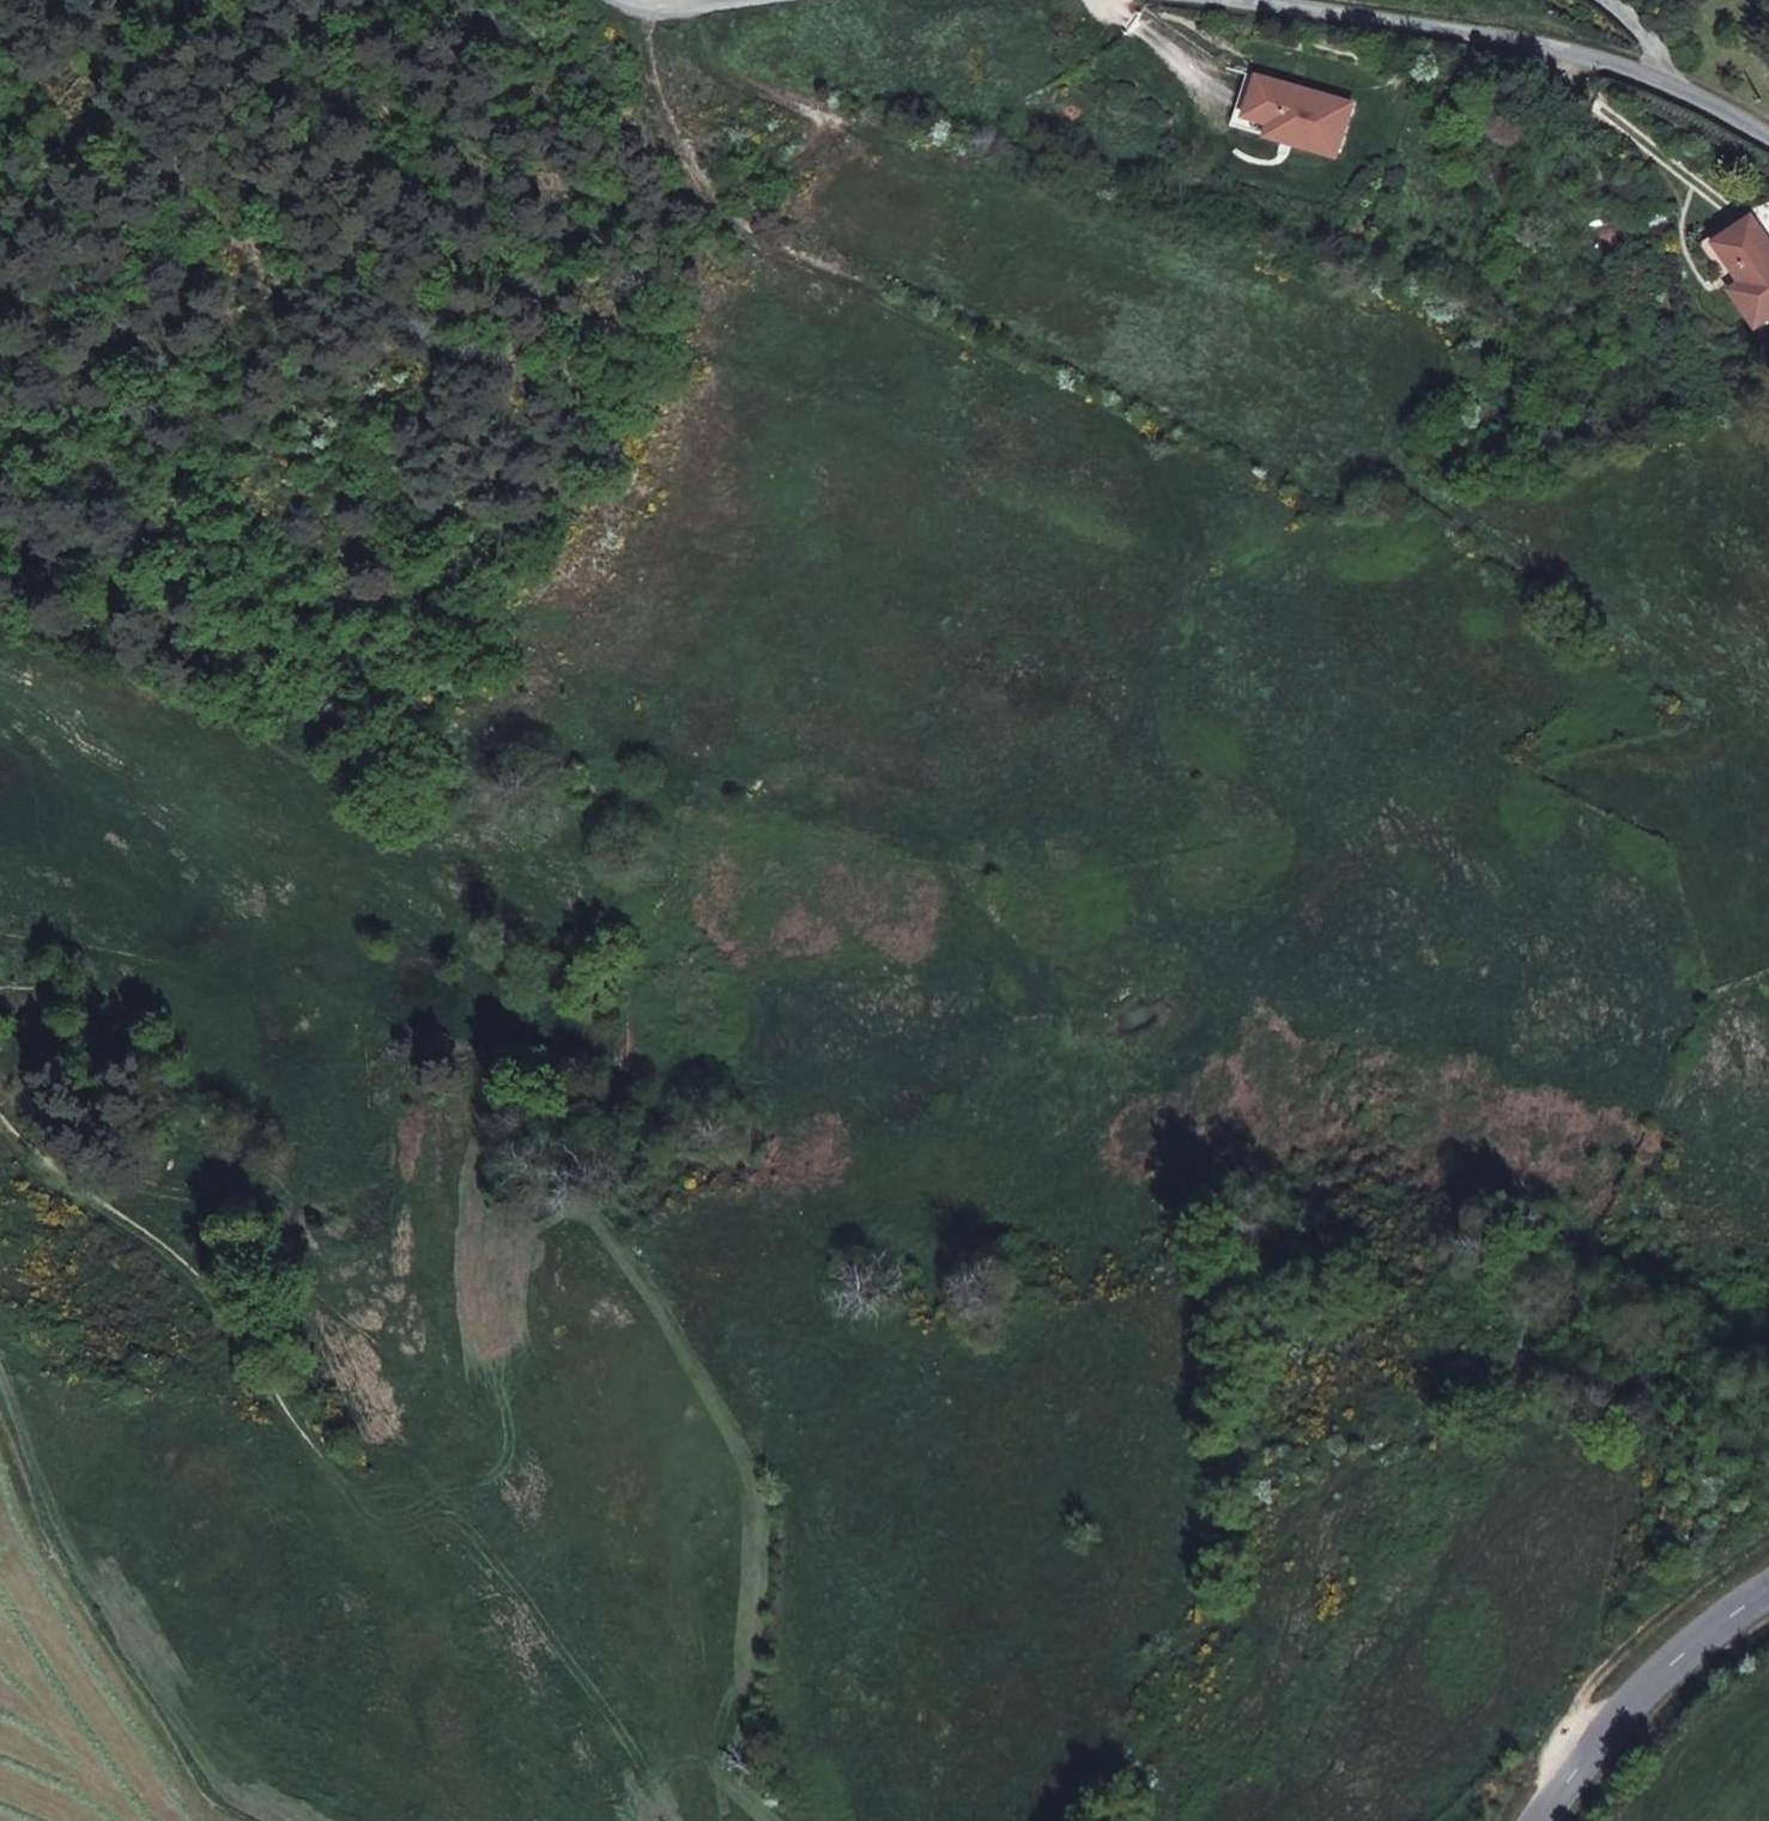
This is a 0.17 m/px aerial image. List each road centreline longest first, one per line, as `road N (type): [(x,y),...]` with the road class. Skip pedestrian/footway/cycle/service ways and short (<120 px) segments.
road 1 (unclassified): [(1335,0),(1639,58),(1768,141)]
road 2 (tertiary): [(1545,1820),(1572,1781),(1768,1583)]

